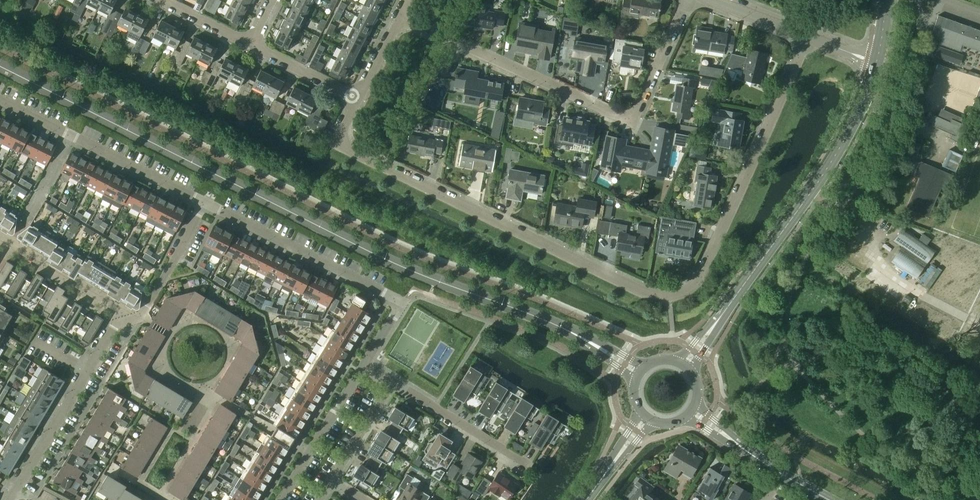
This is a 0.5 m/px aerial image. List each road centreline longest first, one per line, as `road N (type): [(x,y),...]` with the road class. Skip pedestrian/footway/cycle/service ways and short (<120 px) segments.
road 1 (residential): [(355,99),(340,141),(668,298),(701,275),(807,37)]
road 2 (secondary): [(594,344),(364,250),(0,66)]
road 3 (residential): [(399,15),(625,118),(634,115),(686,0)]
road 4 (residential): [(9,499),(108,333),(147,310),(202,204)]
road 5 (secondary): [(715,323),(837,149),(877,62)]
road 6 (residential): [(363,363),(399,303),(202,204)]
road 7 (residential): [(202,204),(0,101)]
road 8 (residential): [(279,499),(363,363)]
road 9 (residential): [(528,467),(395,382)]

